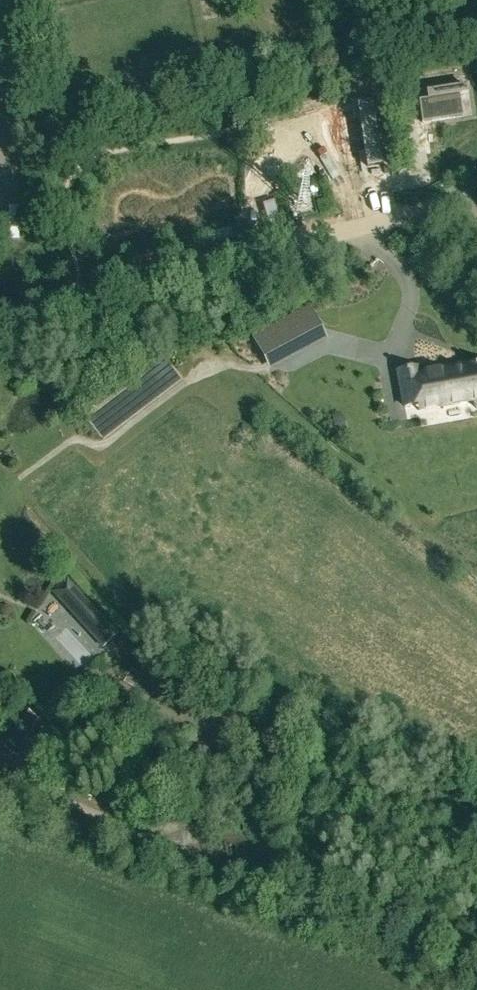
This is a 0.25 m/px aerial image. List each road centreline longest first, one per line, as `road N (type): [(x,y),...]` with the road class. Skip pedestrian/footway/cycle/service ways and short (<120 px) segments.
road 1 (residential): [(0,317),(389,217)]

